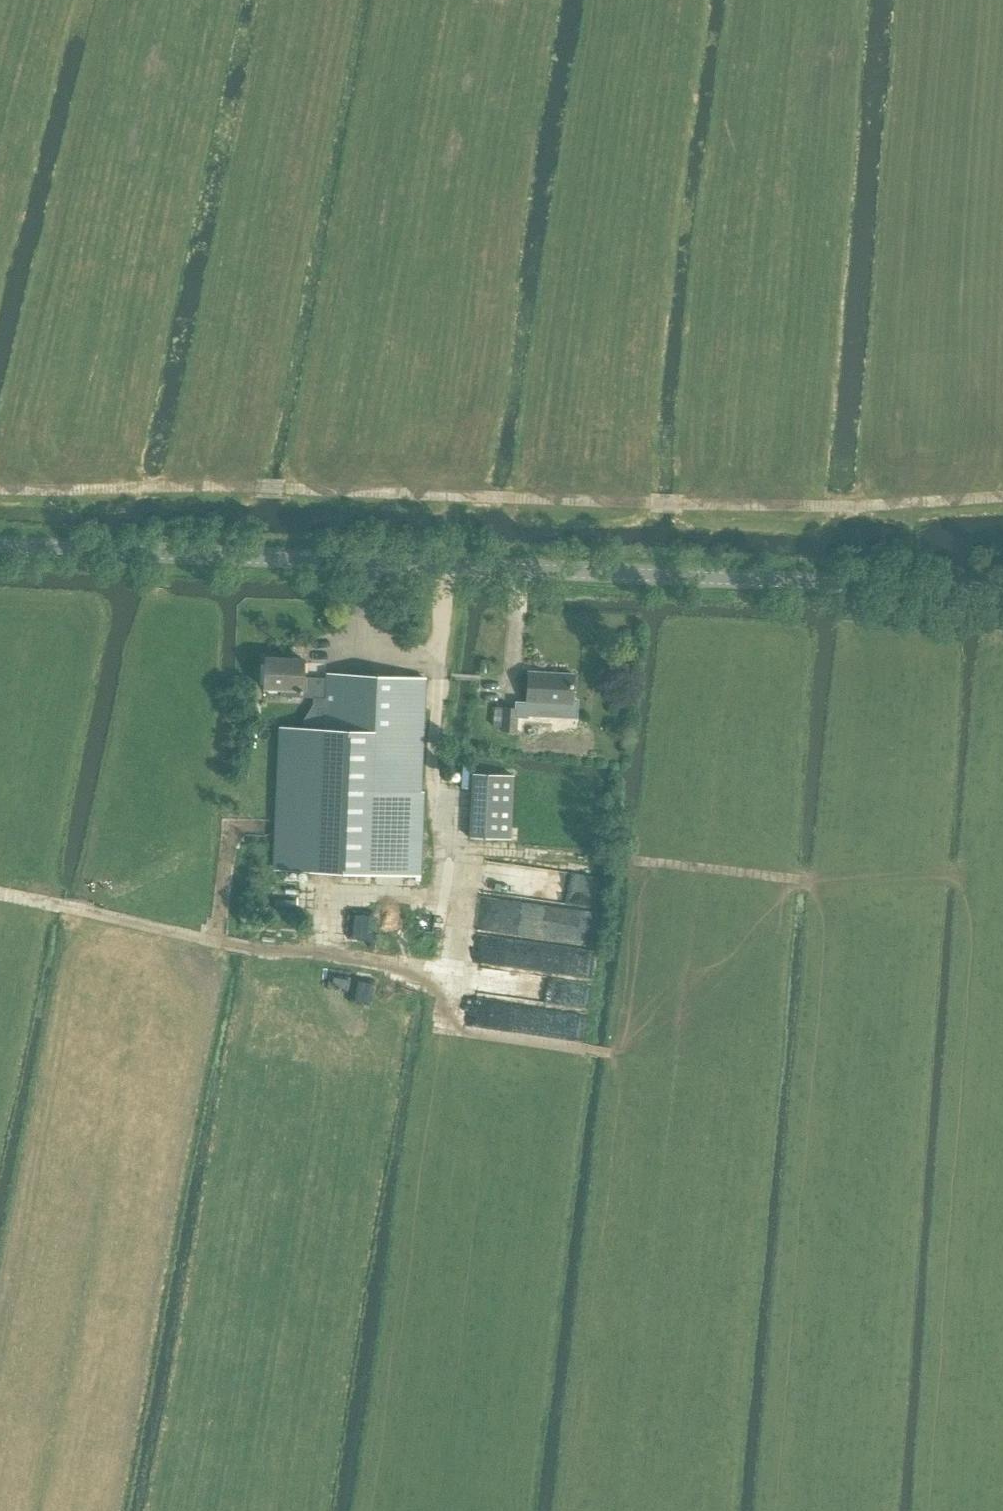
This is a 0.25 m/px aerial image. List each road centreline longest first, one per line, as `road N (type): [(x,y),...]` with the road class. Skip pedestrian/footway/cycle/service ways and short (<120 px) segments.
road 1 (unclassified): [(1002,599),(0,544)]
road 2 (track): [(0,490),(668,500),(1002,492)]

